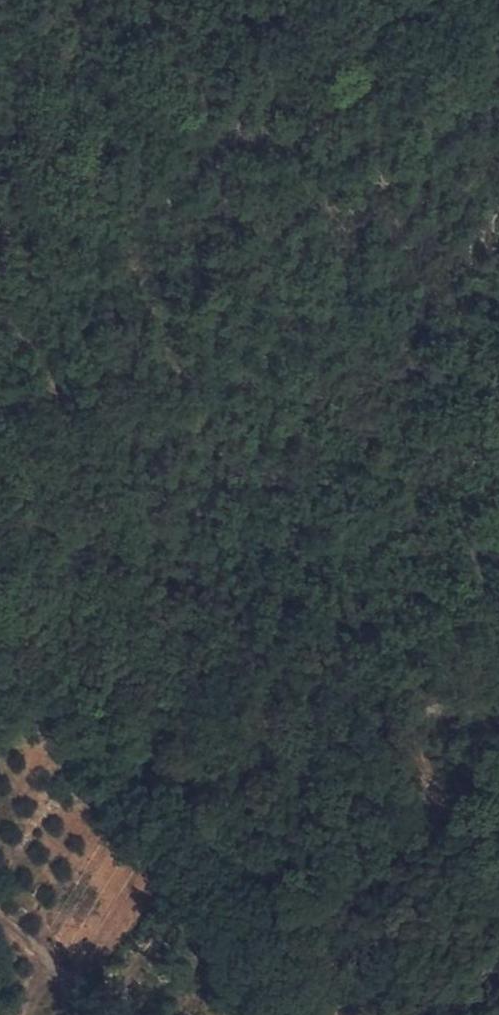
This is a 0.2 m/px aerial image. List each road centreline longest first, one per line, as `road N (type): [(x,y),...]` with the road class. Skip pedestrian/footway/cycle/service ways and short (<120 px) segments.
road 1 (track): [(498,730),(445,712),(425,734),(450,800),(426,852),(359,895),(214,913),(157,942),(92,1014)]

